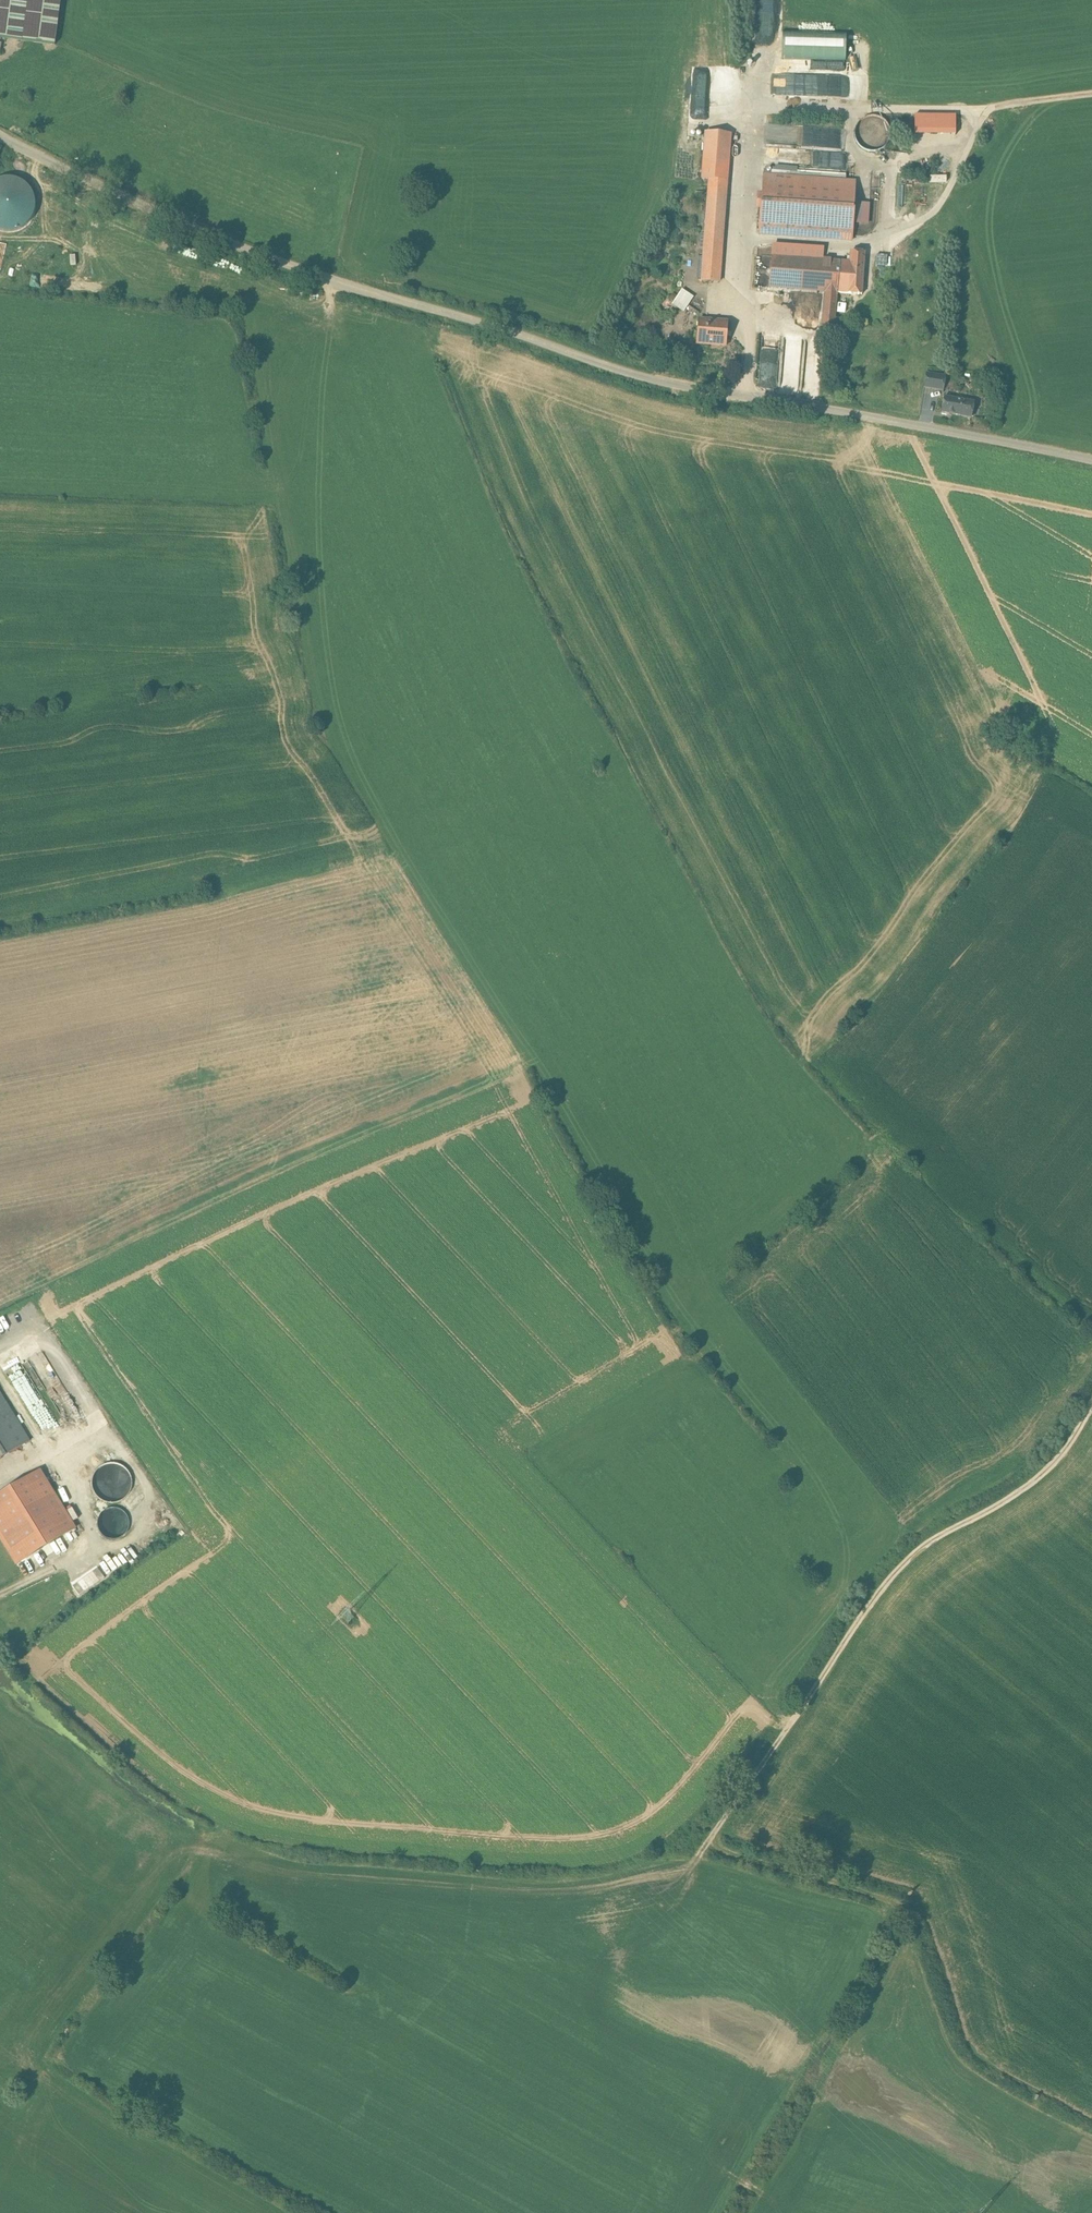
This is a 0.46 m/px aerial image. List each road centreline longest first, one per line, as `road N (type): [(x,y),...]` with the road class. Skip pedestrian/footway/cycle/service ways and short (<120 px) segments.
road 1 (unclassified): [(1091,461),(647,380),(282,263),(0,136)]
road 2 (track): [(1091,1398),(1056,1452),(1005,1497),(923,1541),(870,1592),(794,1714),(698,1845),(656,1888)]
road 3 (track): [(1091,94),(976,108),(754,109)]
road 4 (track): [(698,1845),(897,1903)]

